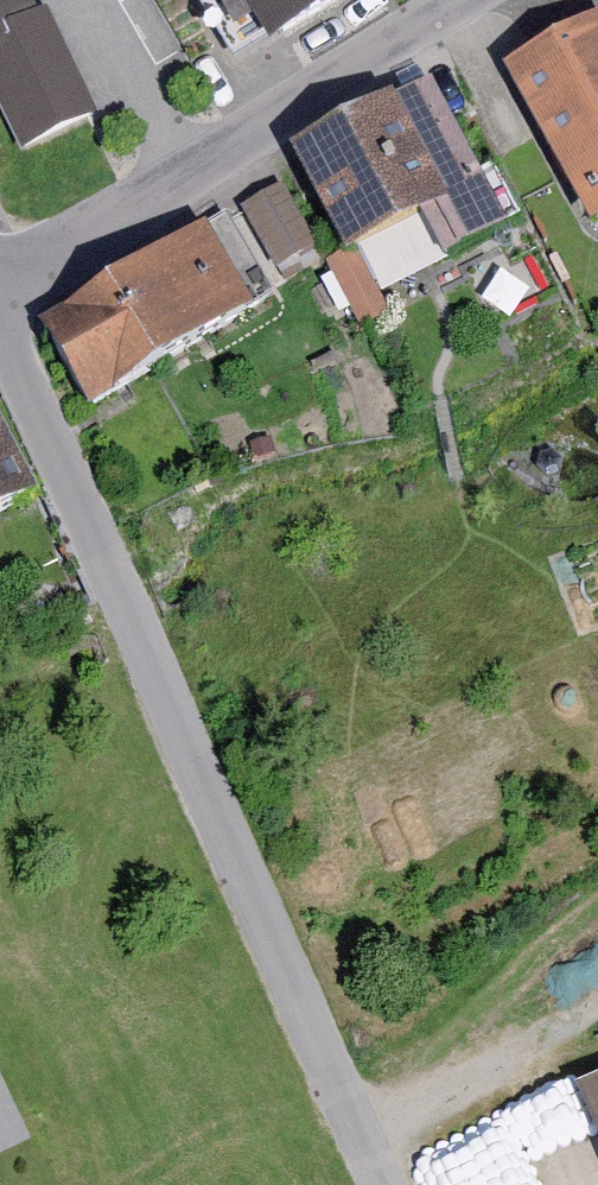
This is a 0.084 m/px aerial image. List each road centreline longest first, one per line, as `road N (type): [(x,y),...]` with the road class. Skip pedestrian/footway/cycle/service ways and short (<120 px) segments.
road 1 (unclassified): [(389,1184),(5,285)]
road 2 (residential): [(5,285),(487,0)]
road 3 (track): [(380,1165),(538,1015),(597,985)]

